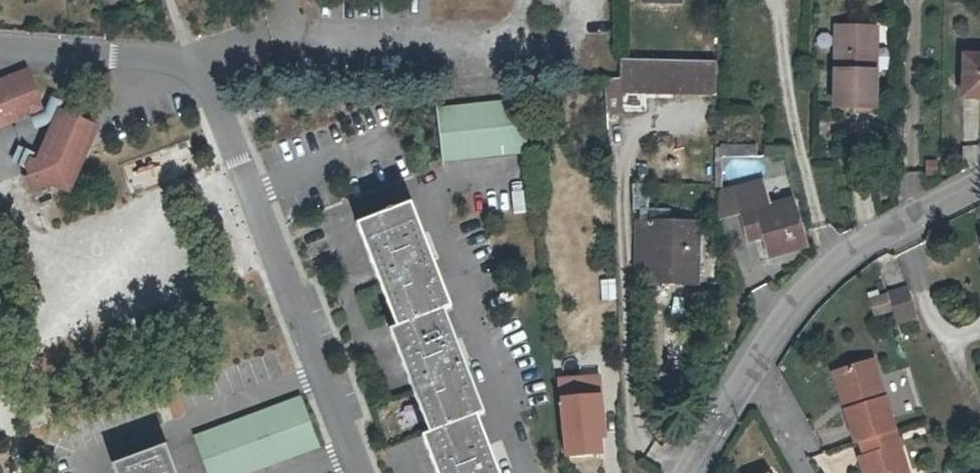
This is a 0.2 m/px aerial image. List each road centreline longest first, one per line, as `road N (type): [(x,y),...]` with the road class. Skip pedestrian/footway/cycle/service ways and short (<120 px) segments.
road 1 (residential): [(0,52),(203,63),(363,472)]
road 2 (residential): [(979,183),(903,219),(801,296),(691,472)]

